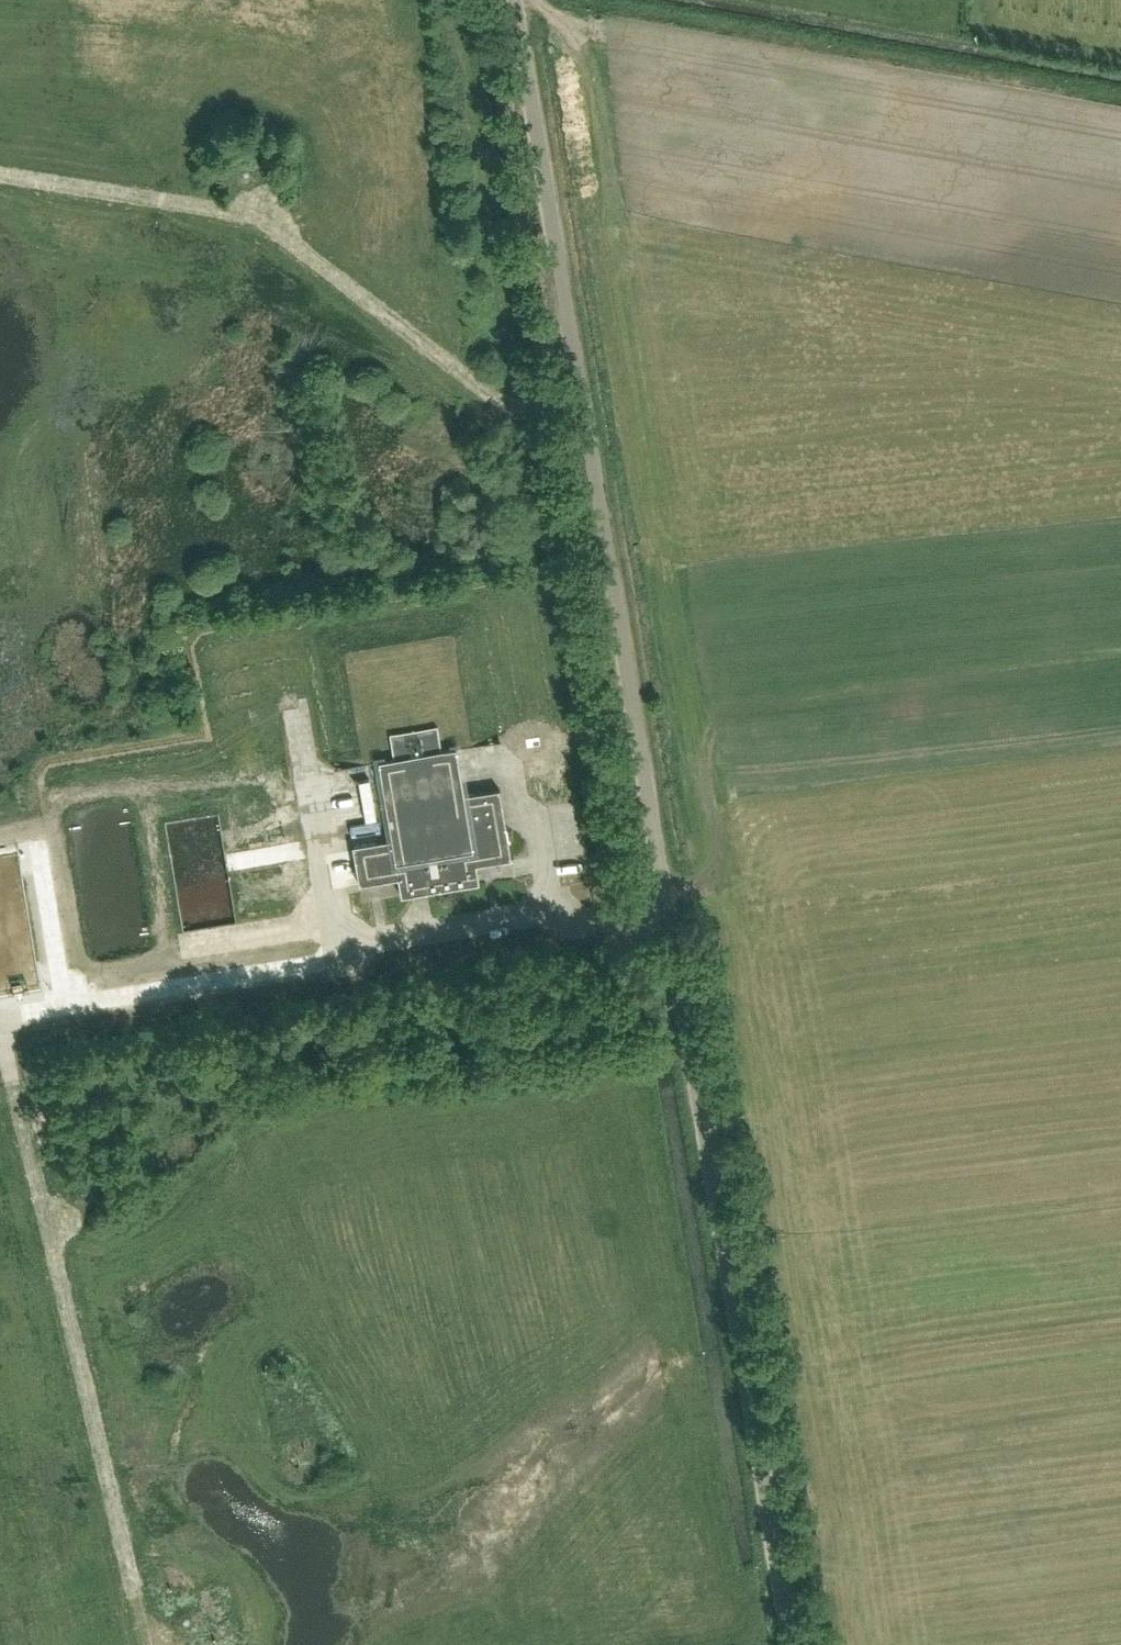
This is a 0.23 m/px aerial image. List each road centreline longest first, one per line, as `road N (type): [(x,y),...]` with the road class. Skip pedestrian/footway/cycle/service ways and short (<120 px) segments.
road 1 (unclassified): [(788,1644),(511,0)]

